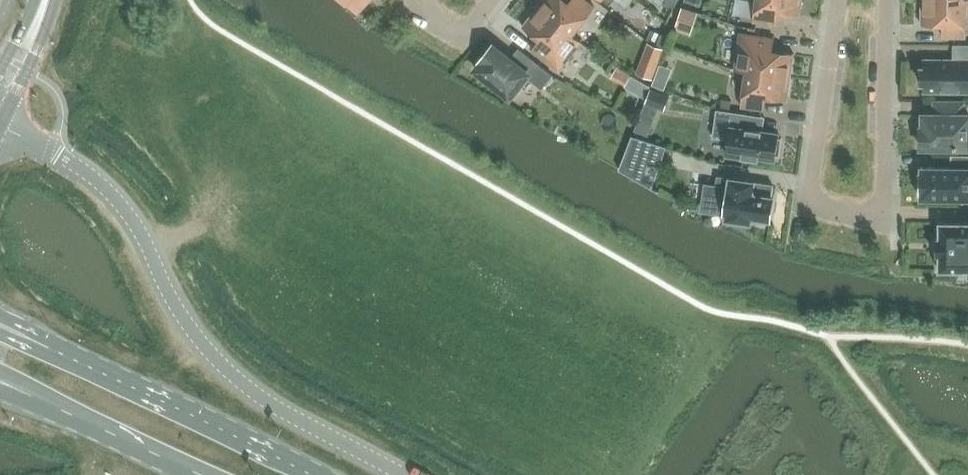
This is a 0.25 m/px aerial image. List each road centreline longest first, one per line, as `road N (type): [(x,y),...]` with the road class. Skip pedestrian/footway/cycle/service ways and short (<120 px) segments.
road 1 (residential): [(885,0),(881,218),(811,207),(840,0)]
road 2 (unclassified): [(405,474),(277,408),(221,363),(184,318),(125,210),(55,152)]
road 3 (primary): [(317,474),(35,339)]
road 4 (primary): [(14,386),(204,474)]
road 5 (tertiary): [(0,122),(38,47),(44,0)]

